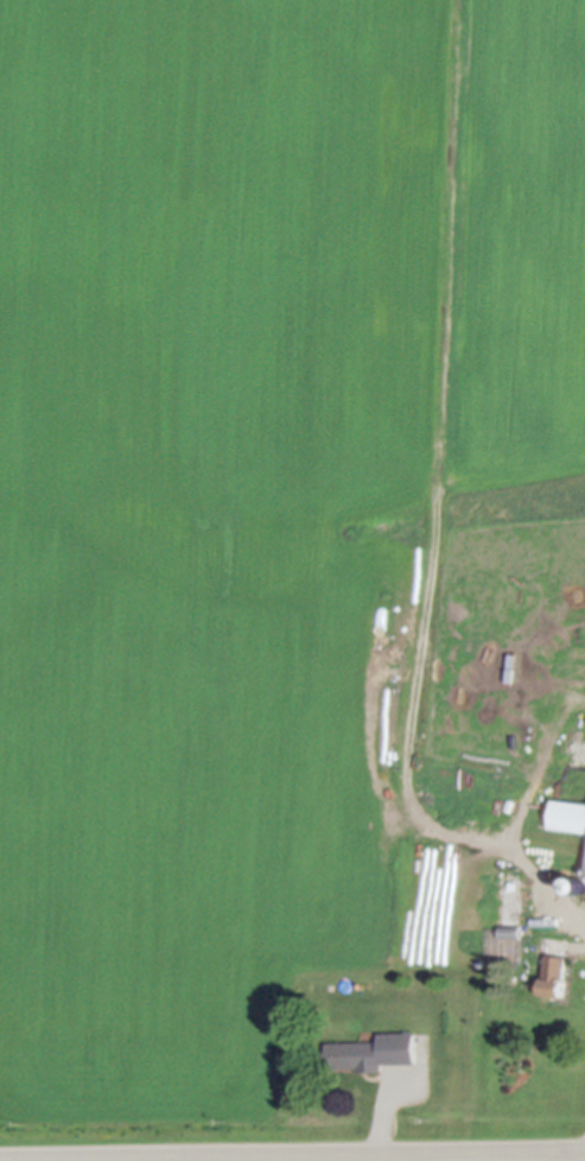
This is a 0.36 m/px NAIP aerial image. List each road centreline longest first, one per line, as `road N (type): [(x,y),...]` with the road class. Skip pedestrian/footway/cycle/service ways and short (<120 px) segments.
road 1 (tertiary): [(0,1154),(584,1147)]

